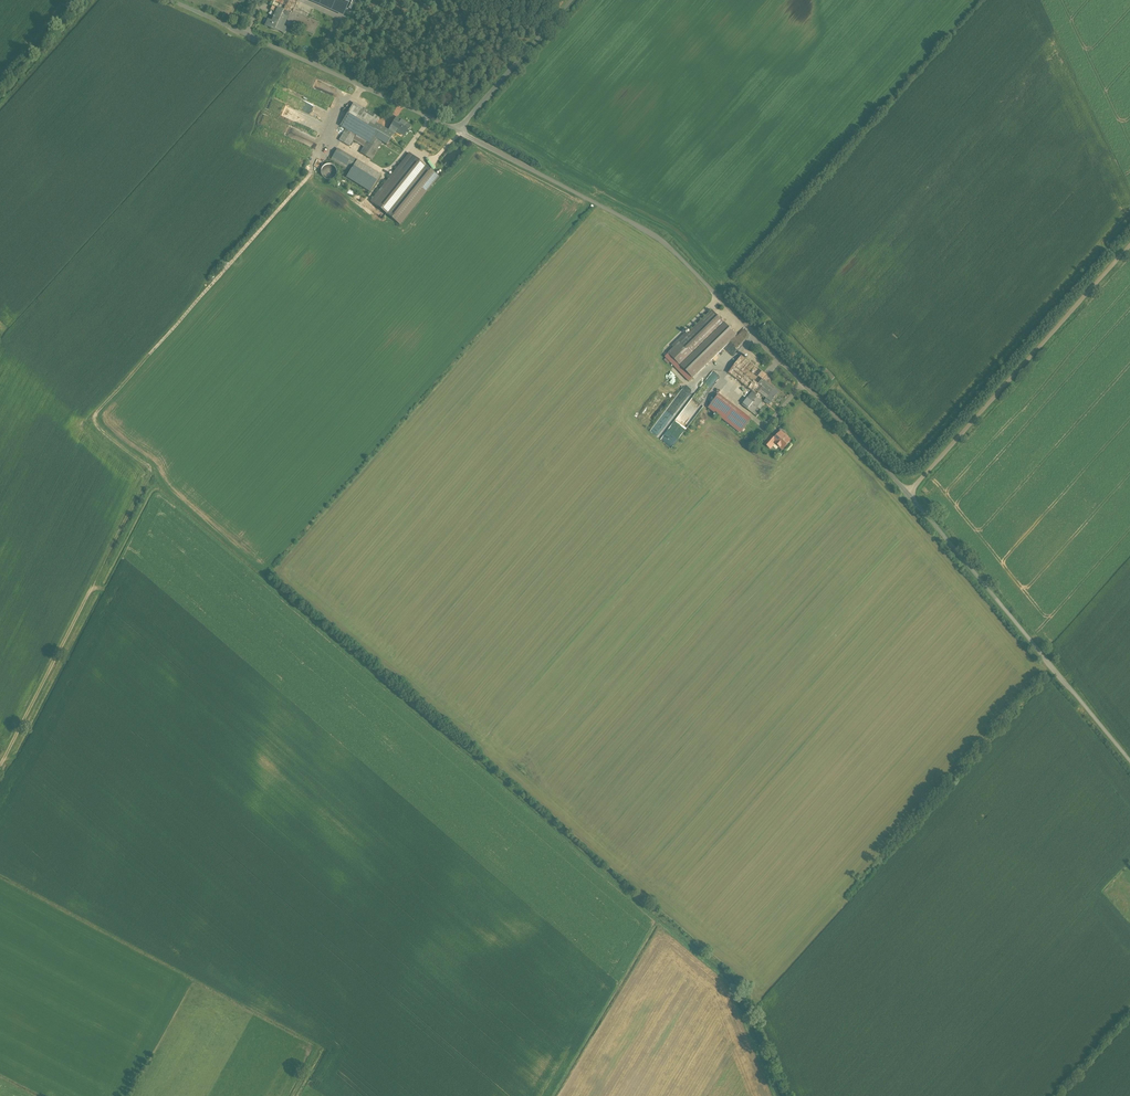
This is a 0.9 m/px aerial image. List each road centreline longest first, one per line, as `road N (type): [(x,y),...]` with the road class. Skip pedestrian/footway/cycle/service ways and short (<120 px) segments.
road 1 (unclassified): [(458,131),(672,246),(907,492)]
road 2 (unclassified): [(907,492),(1129,757)]
road 3 (unclassified): [(907,492),(1129,240)]
road 4 (track): [(0,765),(149,476)]
road 5 (unclassified): [(173,0),(458,131)]
road 6 (track): [(149,354),(312,163)]
road 7 (unclassified): [(458,131),(574,0)]
road 8 (track): [(149,354),(94,421),(149,466),(149,476)]

